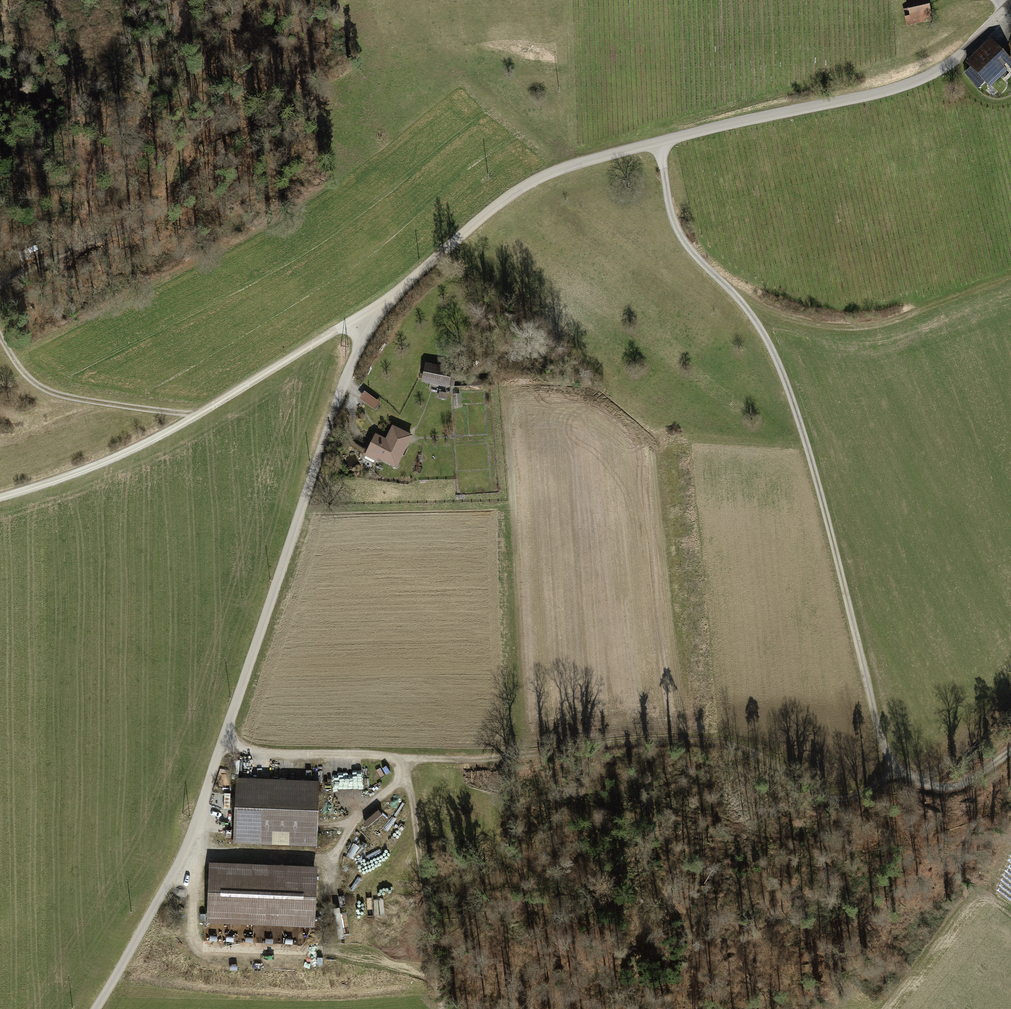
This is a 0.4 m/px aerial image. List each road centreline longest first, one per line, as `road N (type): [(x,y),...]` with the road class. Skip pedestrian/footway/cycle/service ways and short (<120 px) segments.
road 1 (unclassified): [(943,68),(890,90),(659,142),(531,183),(378,310),(301,507),(185,853),(93,1008)]
road 2 (track): [(659,142),(678,231),(747,309),(783,376),(896,771),(949,787),(1010,751)]
road 3 (track): [(223,745),(436,758),(673,739),(759,757),(820,799),(840,803),(896,771)]
road 4 (track): [(0,498),(70,478),(201,414),(378,310)]
road 5 (track): [(738,297),(838,327),(873,324),(1010,273)]
road 6 (track): [(201,414),(46,390),(21,372),(0,335)]

